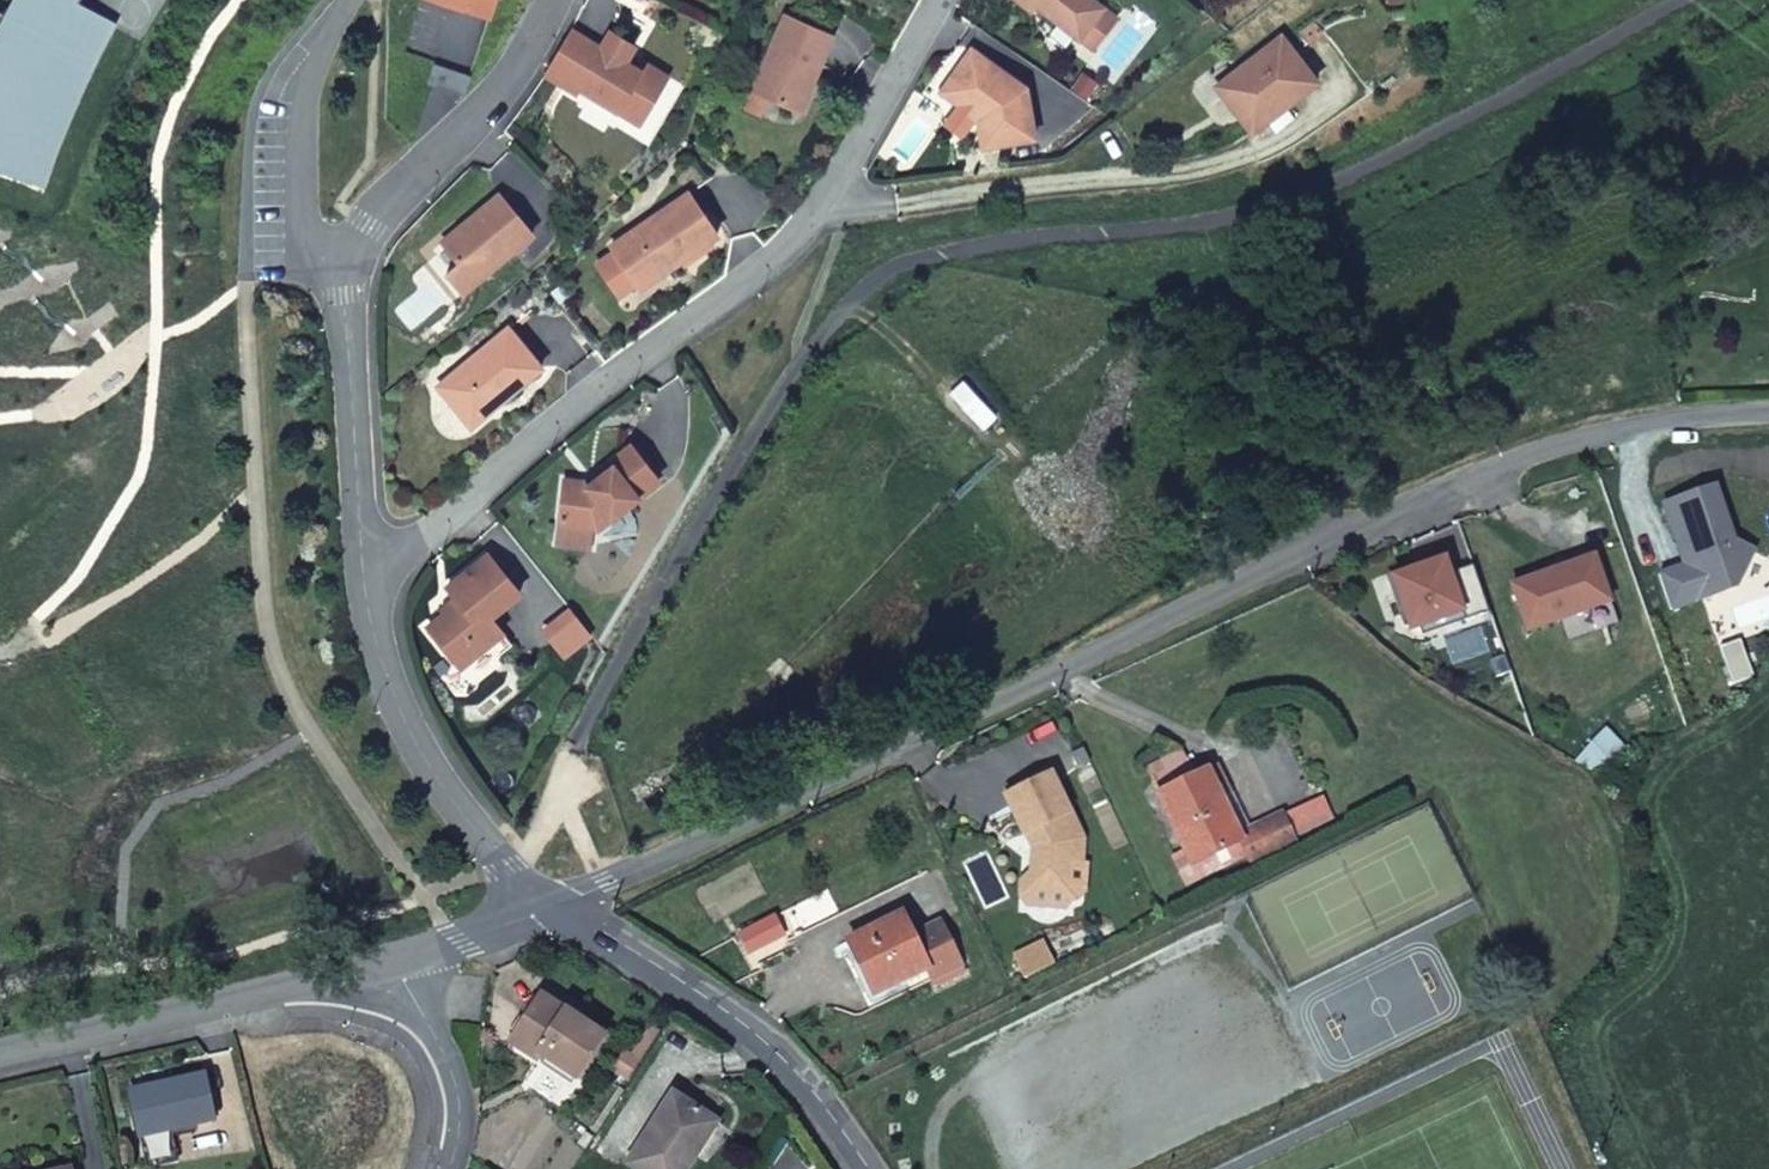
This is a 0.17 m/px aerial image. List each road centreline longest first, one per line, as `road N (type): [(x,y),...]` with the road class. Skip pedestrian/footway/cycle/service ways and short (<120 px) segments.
road 1 (residential): [(1768,413),(1668,421),(1512,463),(554,906)]
road 2 (residential): [(363,580),(752,278),(823,210),(943,0)]
road 3 (residential): [(554,906),(742,1022),(794,1069),(860,1168)]
road 4 (residential): [(392,960),(0,1053)]
road 5 (residential): [(363,580),(372,632),(409,732),(503,868),(554,906)]
road 6 (residential): [(345,266),(369,225),(526,55),(554,0)]
road 7 (residential): [(345,266),(363,580)]
road 8 (residential): [(350,0),(308,81),(301,212),(312,243),(345,266)]
road 9 (residential): [(450,1168),(458,1096),(450,1064),(392,960)]
road 10 (residential): [(554,906),(392,960)]
road 11 (track): [(823,210),(837,237),(794,368)]

